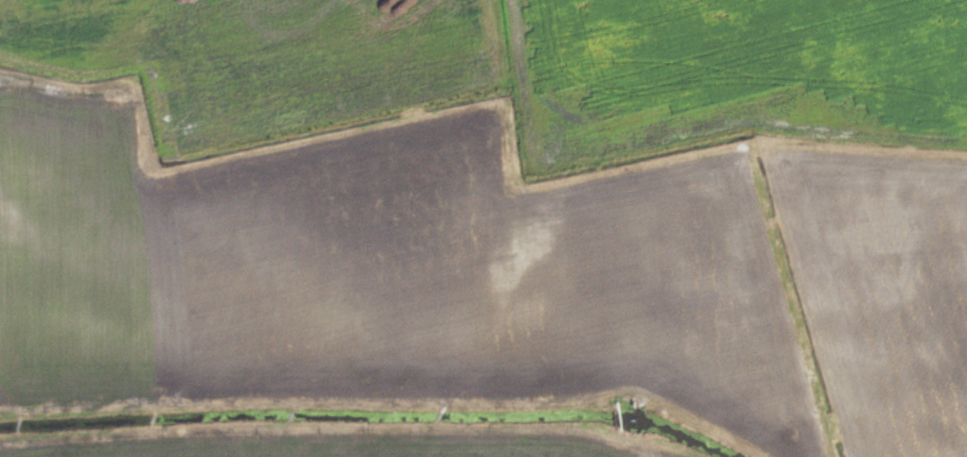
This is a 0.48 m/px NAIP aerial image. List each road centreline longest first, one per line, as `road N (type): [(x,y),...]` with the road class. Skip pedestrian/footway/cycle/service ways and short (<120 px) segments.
road 1 (track): [(966,142),(769,132),(748,144)]

